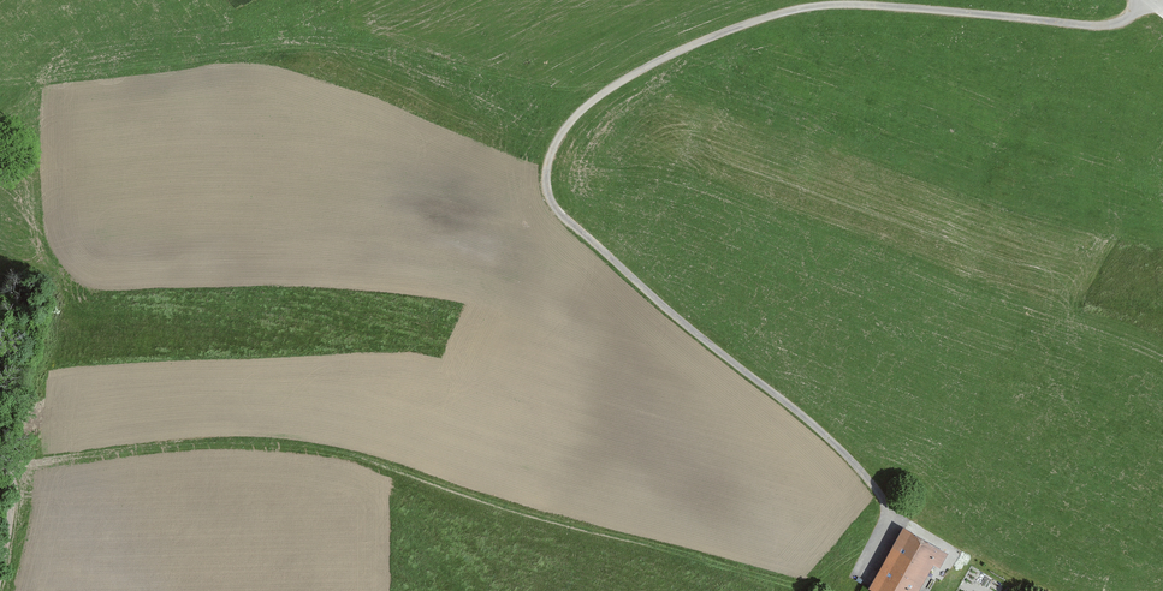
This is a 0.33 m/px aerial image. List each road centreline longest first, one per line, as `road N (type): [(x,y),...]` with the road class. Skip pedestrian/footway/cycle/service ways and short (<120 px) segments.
road 1 (residential): [(888,518),(866,477),(812,424),(563,217),(547,187),(555,143),(586,107),(642,70),(787,12),(866,5),(1094,26),(1149,4)]
road 2 (track): [(0,467),(210,444),(330,452),(804,586),(873,540),(888,518)]

